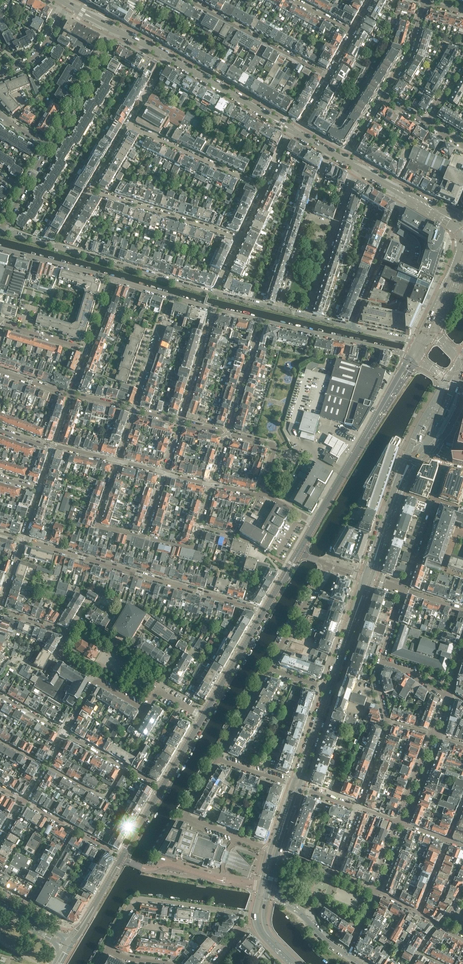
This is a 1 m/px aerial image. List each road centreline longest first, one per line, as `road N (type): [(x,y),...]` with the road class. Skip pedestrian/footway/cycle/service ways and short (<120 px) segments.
road 1 (residential): [(264,612),(23,540)]
road 2 (residential): [(108,948),(139,898),(257,917)]
road 3 (residential): [(216,294),(56,247)]
road 4 (residential): [(217,759),(184,816),(275,852)]
road 5 (residential): [(328,76),(188,0)]
road 6 (residential): [(91,190),(241,240)]
road 7 (residential): [(261,320),(411,355)]
road 8 (residential): [(264,188),(130,125)]
road 9 (secondary): [(291,129),(167,57)]
road 10 (residential): [(352,327),(404,194)]
road 11 (secondary): [(396,494),(460,372)]
road 12 (residential): [(116,30),(51,150)]
road 13 (secondary): [(446,382),(414,439),(396,494)]
road 14 (secondary): [(203,717),(264,612)]

